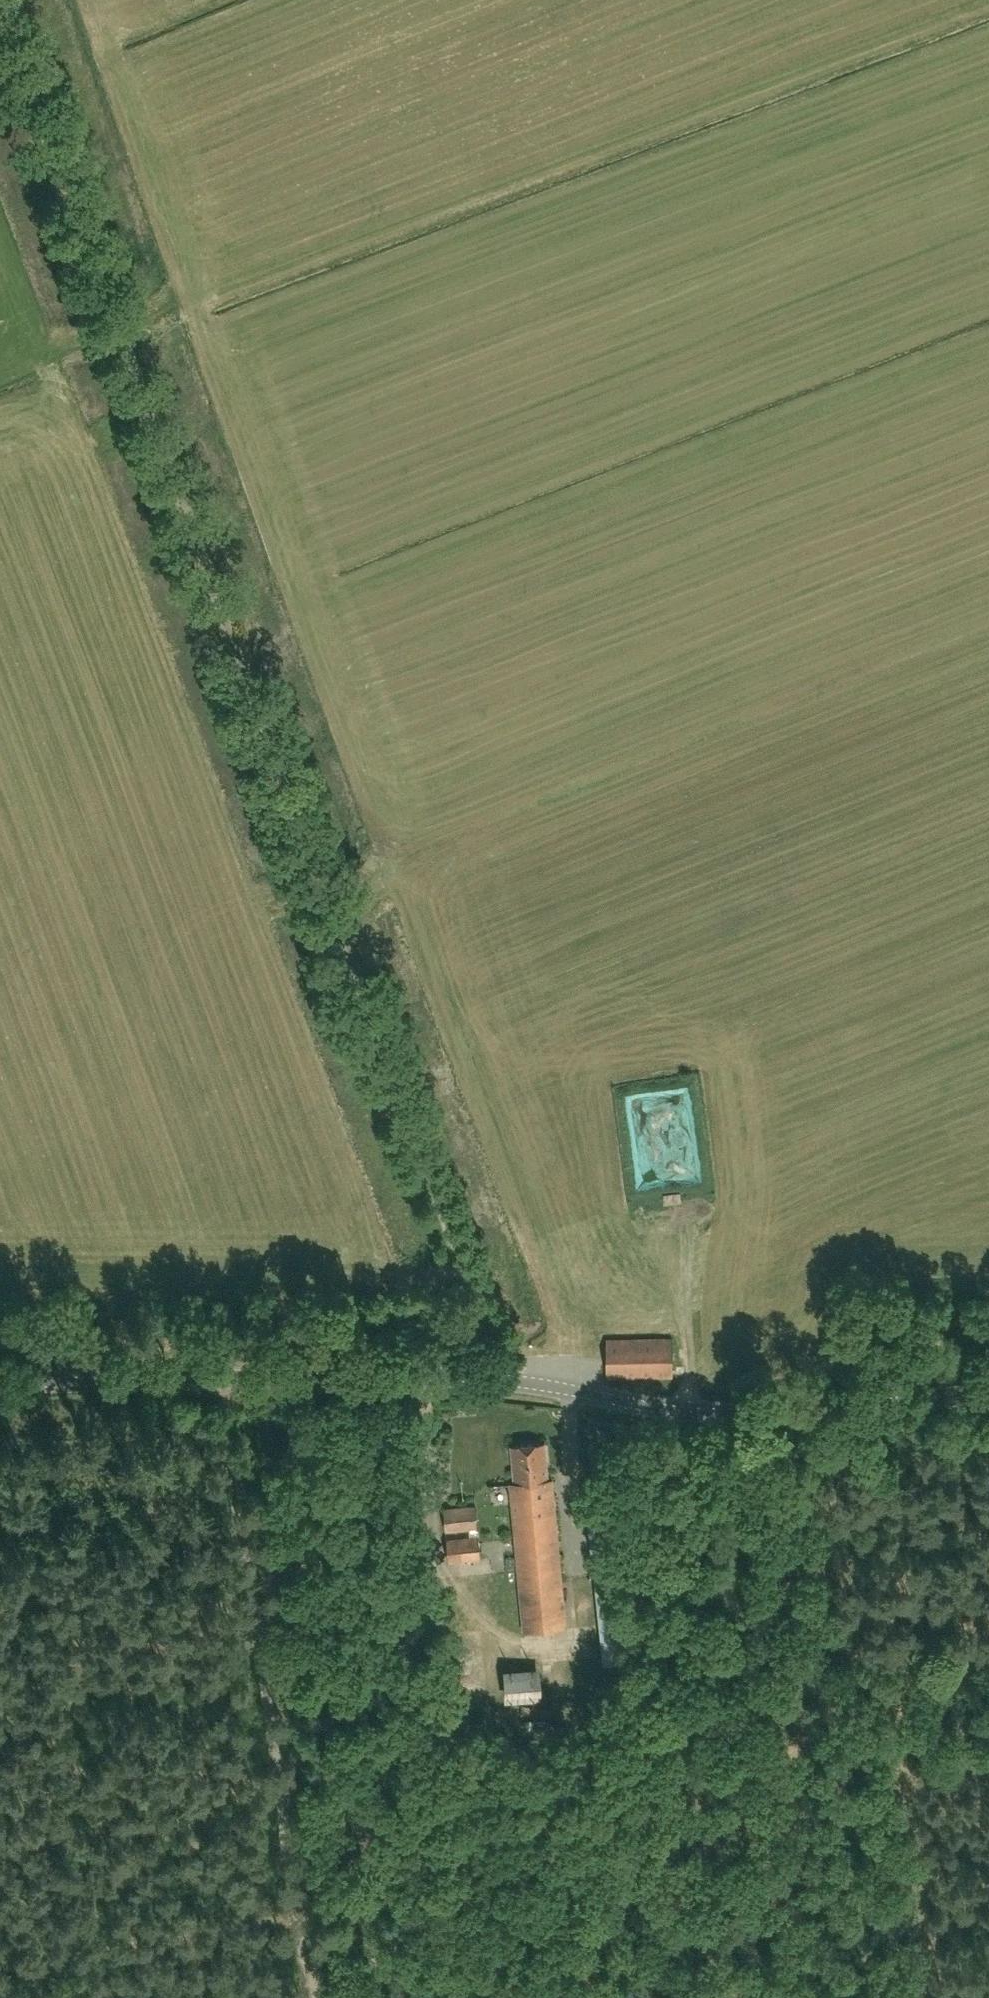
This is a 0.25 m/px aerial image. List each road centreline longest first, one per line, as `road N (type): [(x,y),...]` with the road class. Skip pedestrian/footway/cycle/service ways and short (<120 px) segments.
road 1 (track): [(0,0),(389,1051),(492,1382)]
road 2 (tertiary): [(988,1396),(740,1413),(647,1408),(470,1379),(0,1385)]
road 3 (track): [(311,1997),(218,1381)]

